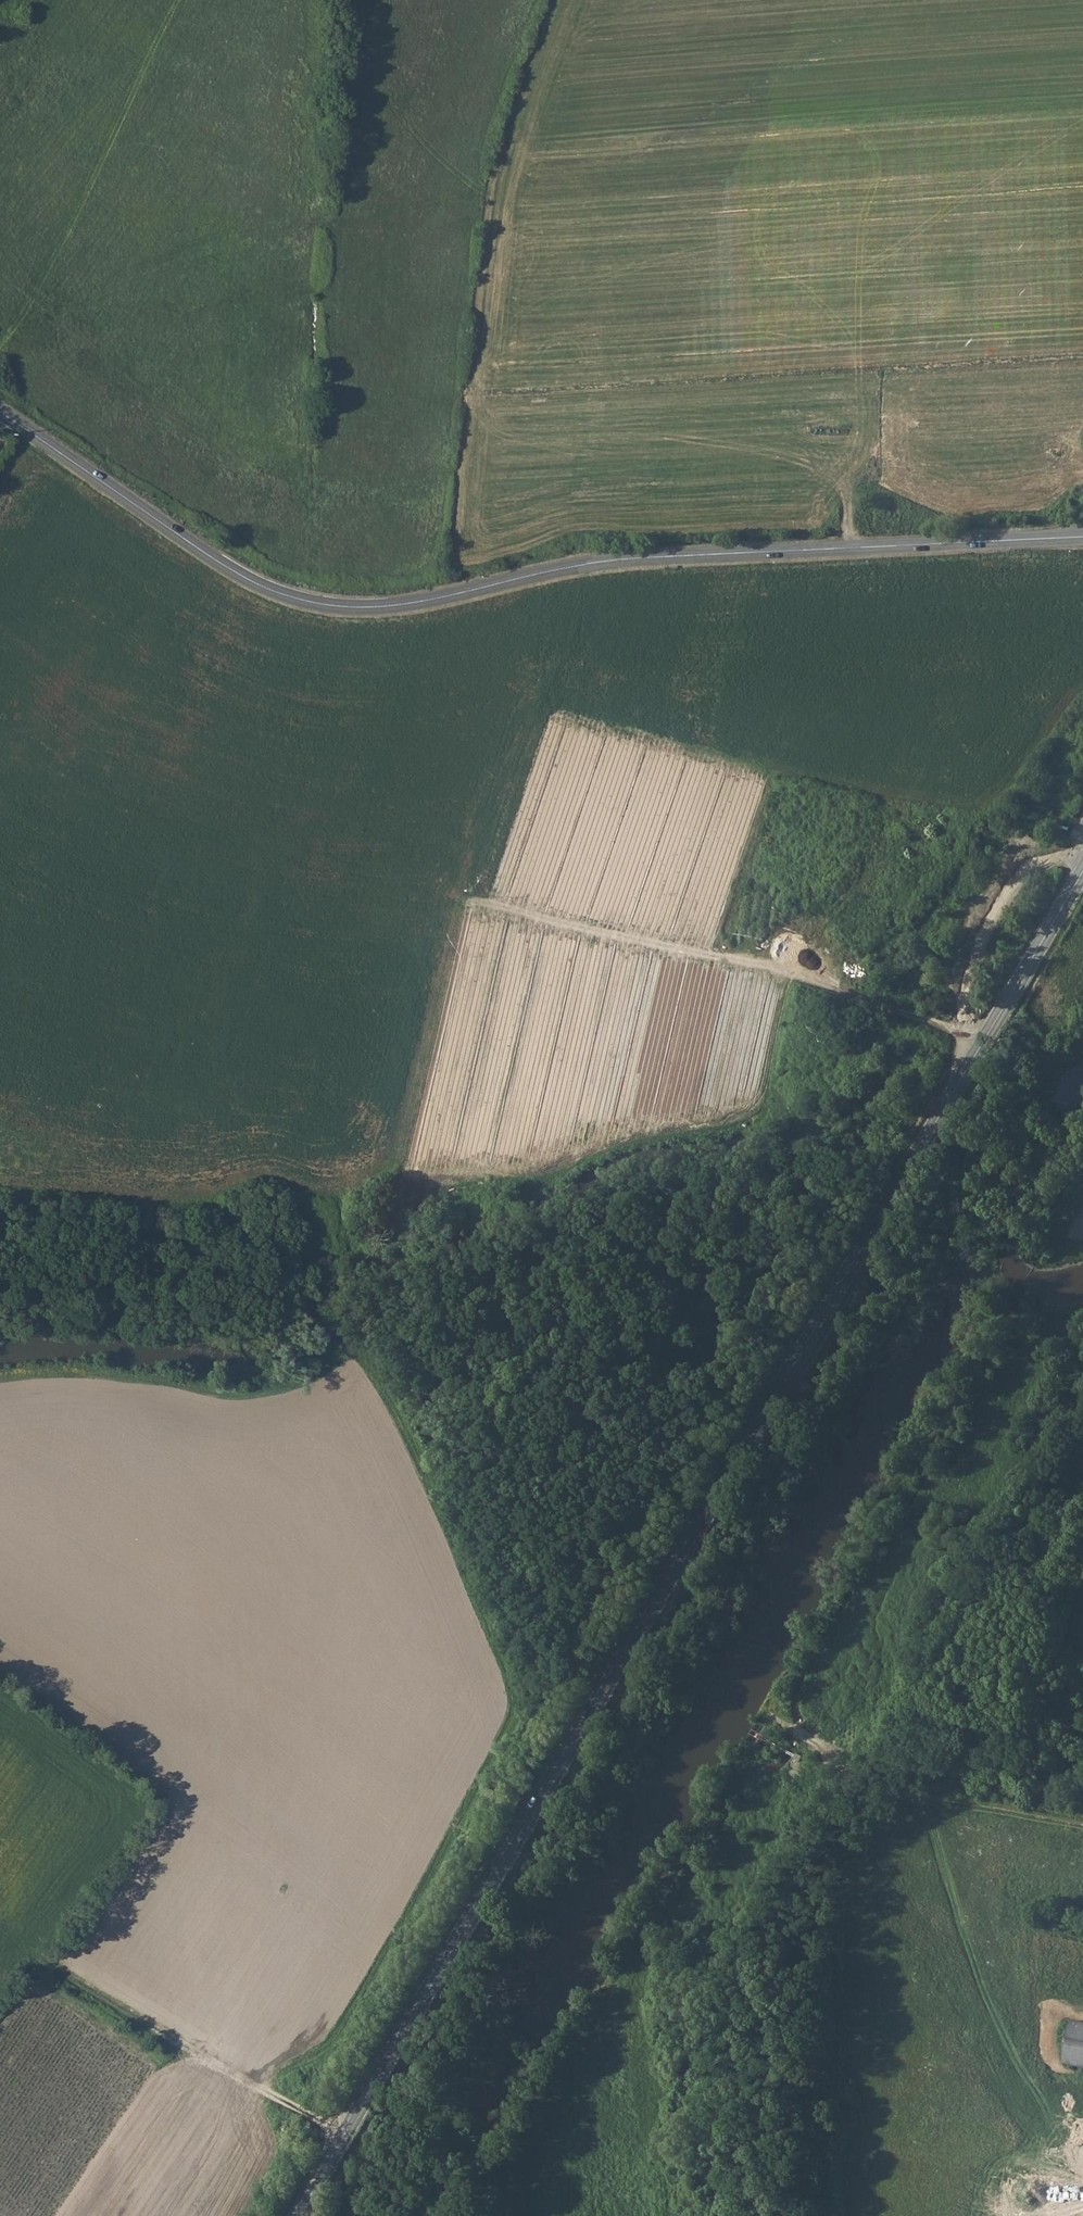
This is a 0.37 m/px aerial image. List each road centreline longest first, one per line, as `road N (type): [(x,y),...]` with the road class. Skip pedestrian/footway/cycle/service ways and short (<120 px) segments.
road 1 (secondary): [(298,2215),(1082,867)]
road 2 (tertiary): [(1082,538),(591,562),(399,606),(351,607),(257,584),(0,411)]
road 3 (track): [(983,1038),(796,975),(474,899)]
road 4 (track): [(1082,1826),(872,1790)]

